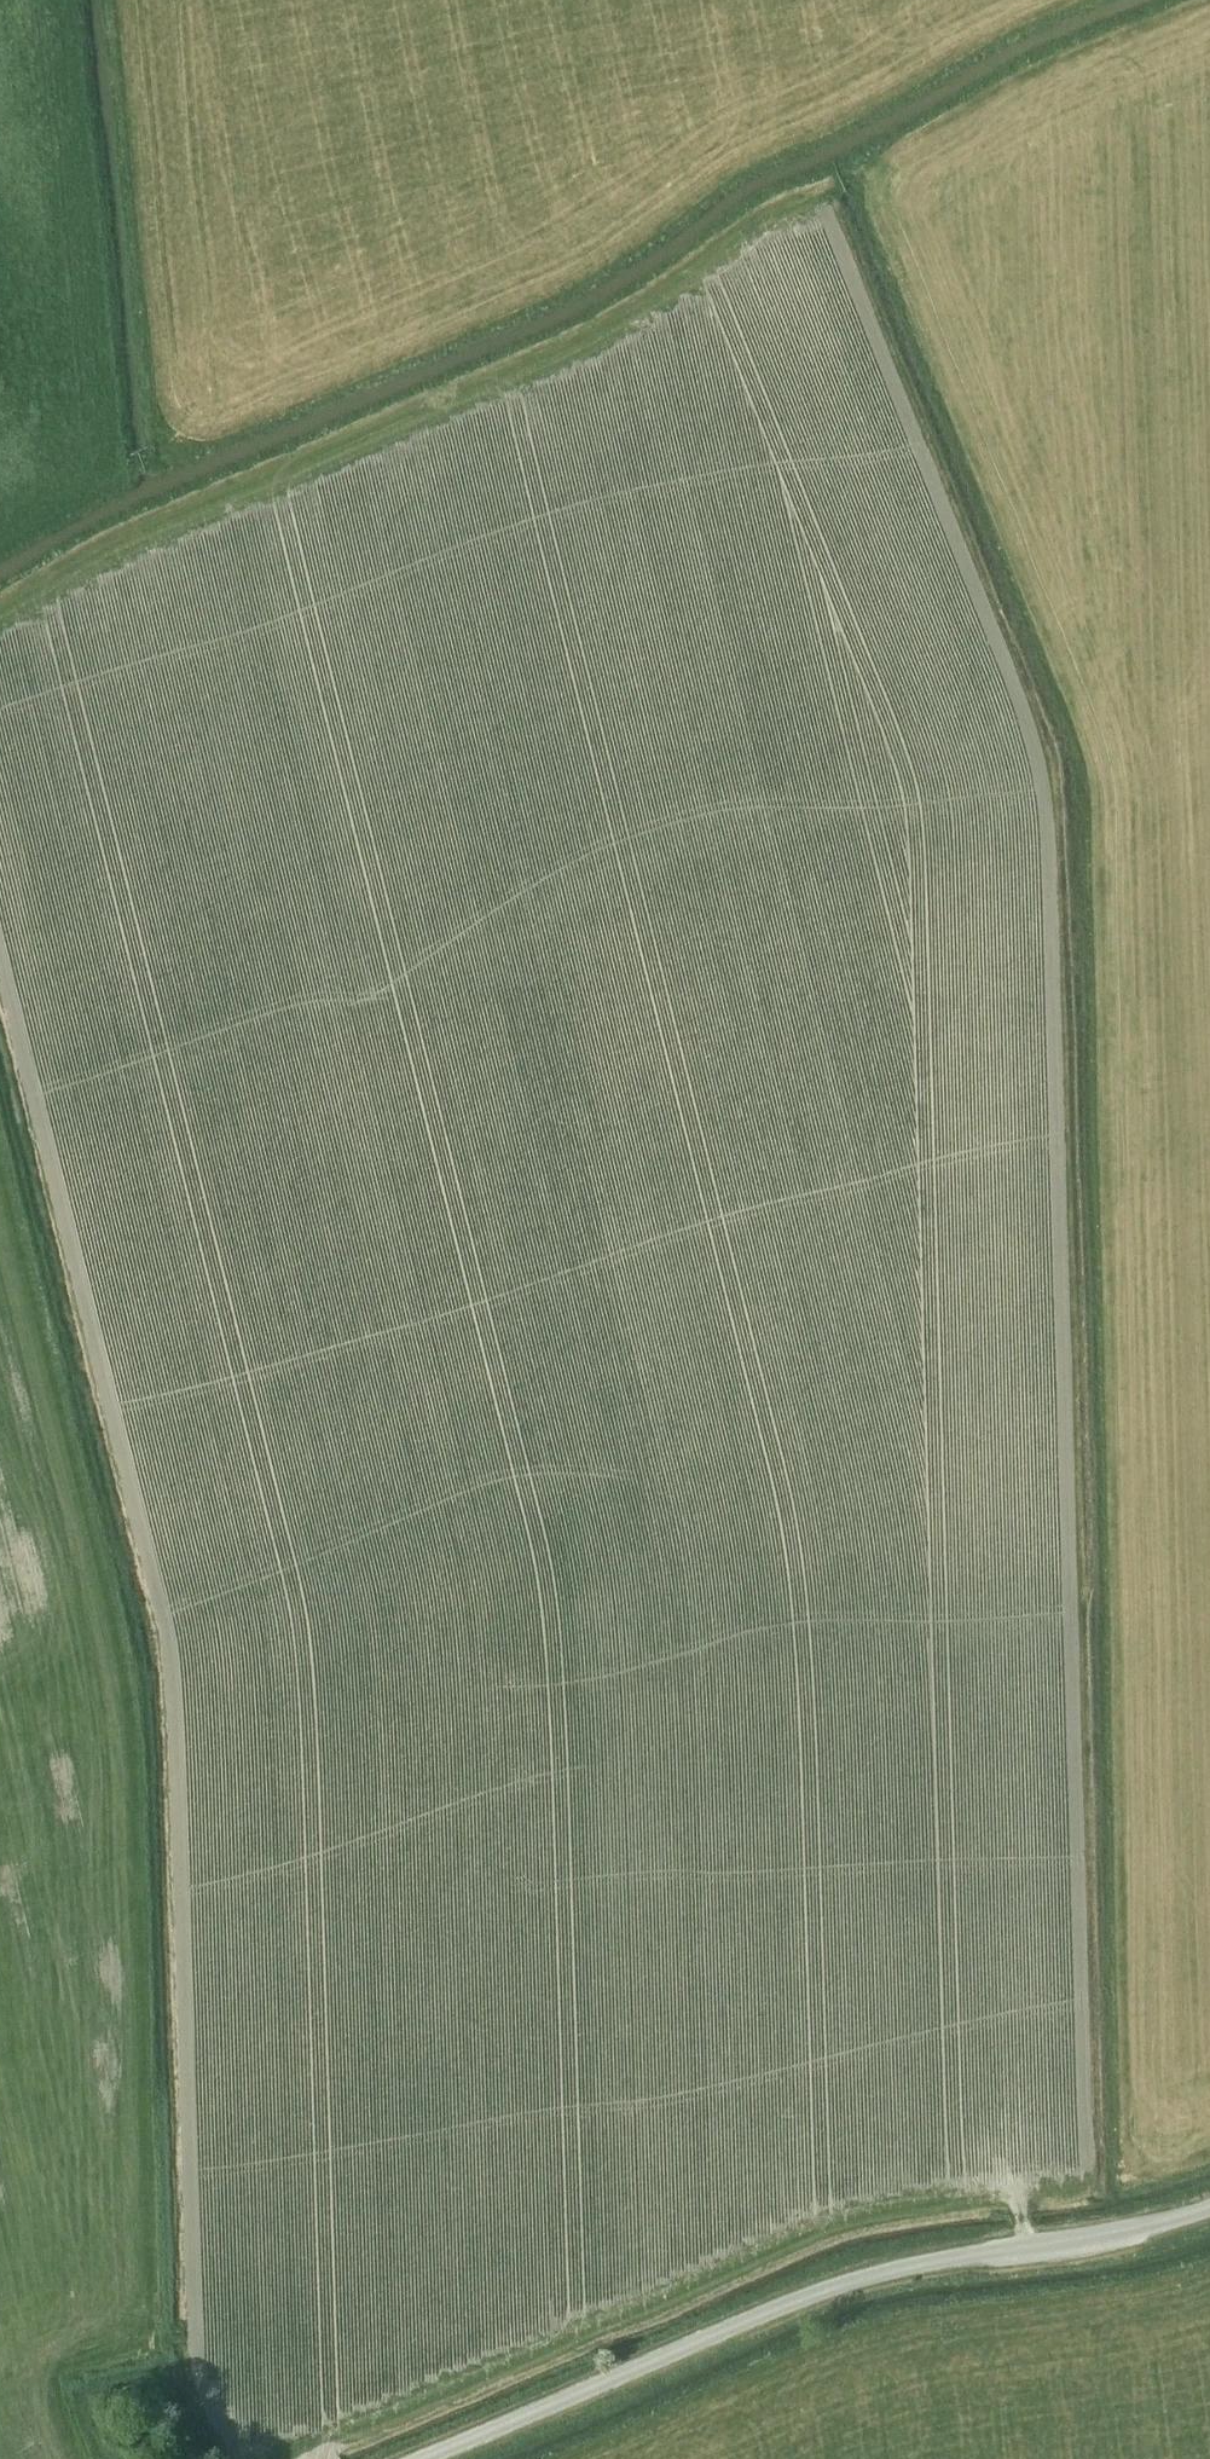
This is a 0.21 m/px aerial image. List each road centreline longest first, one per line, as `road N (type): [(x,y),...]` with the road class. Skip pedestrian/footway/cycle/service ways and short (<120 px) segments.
road 1 (unclassified): [(442,2458),(823,2297),(1209,2215)]

